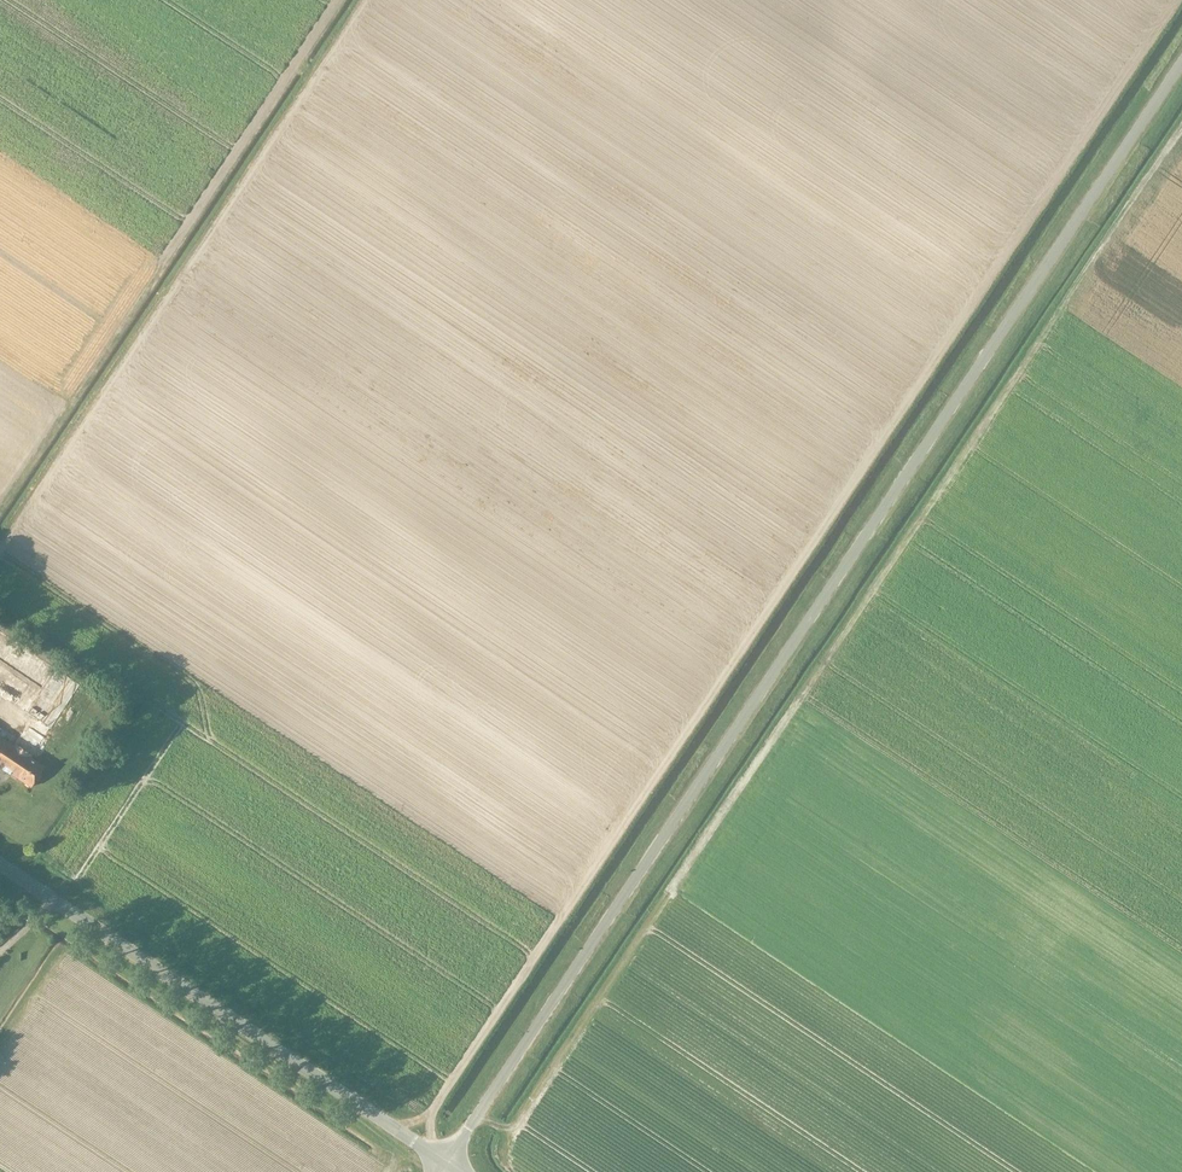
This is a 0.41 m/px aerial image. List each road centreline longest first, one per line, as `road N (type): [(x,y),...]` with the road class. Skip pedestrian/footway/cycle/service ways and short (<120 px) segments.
road 1 (tertiary): [(446,1162),(1181,62)]
road 2 (secondary): [(446,1162),(0,865)]

